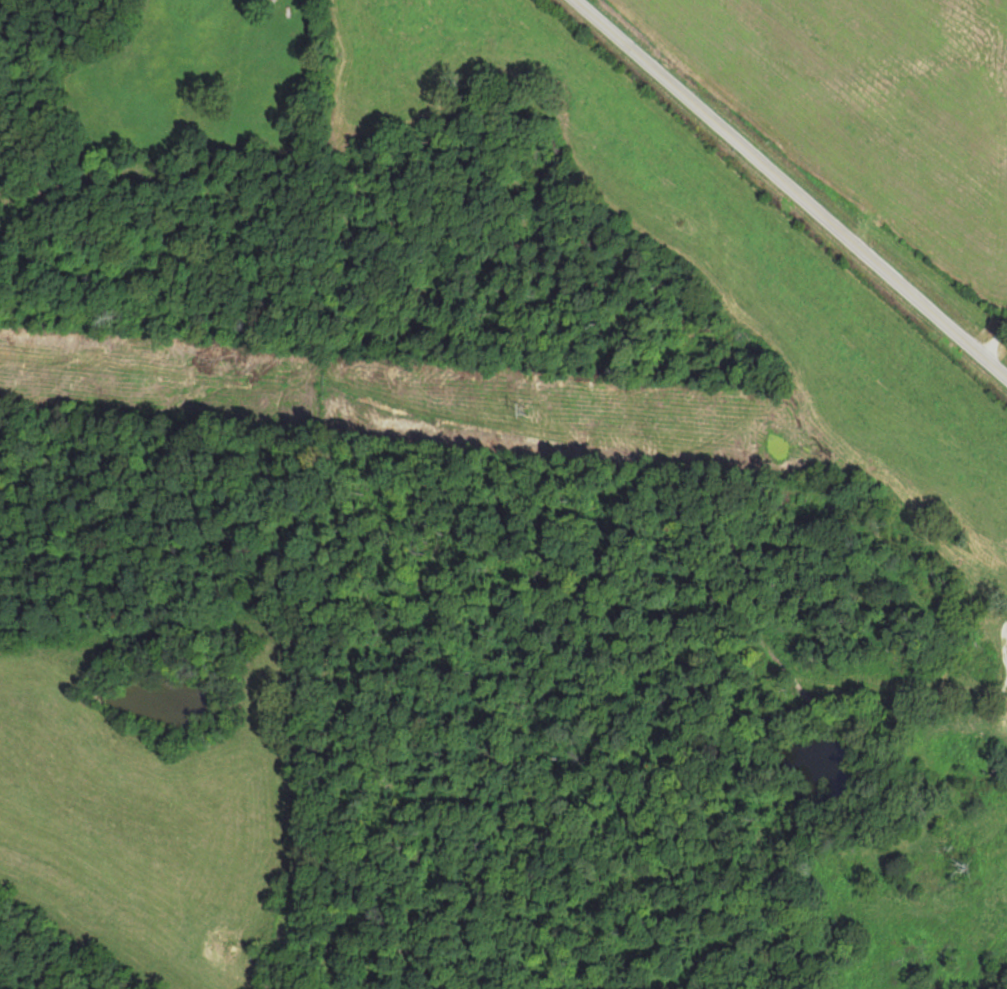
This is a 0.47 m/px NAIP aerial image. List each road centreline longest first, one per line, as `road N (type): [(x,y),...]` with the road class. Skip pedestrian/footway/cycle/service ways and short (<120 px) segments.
road 1 (tertiary): [(1006,379),(577,0)]

